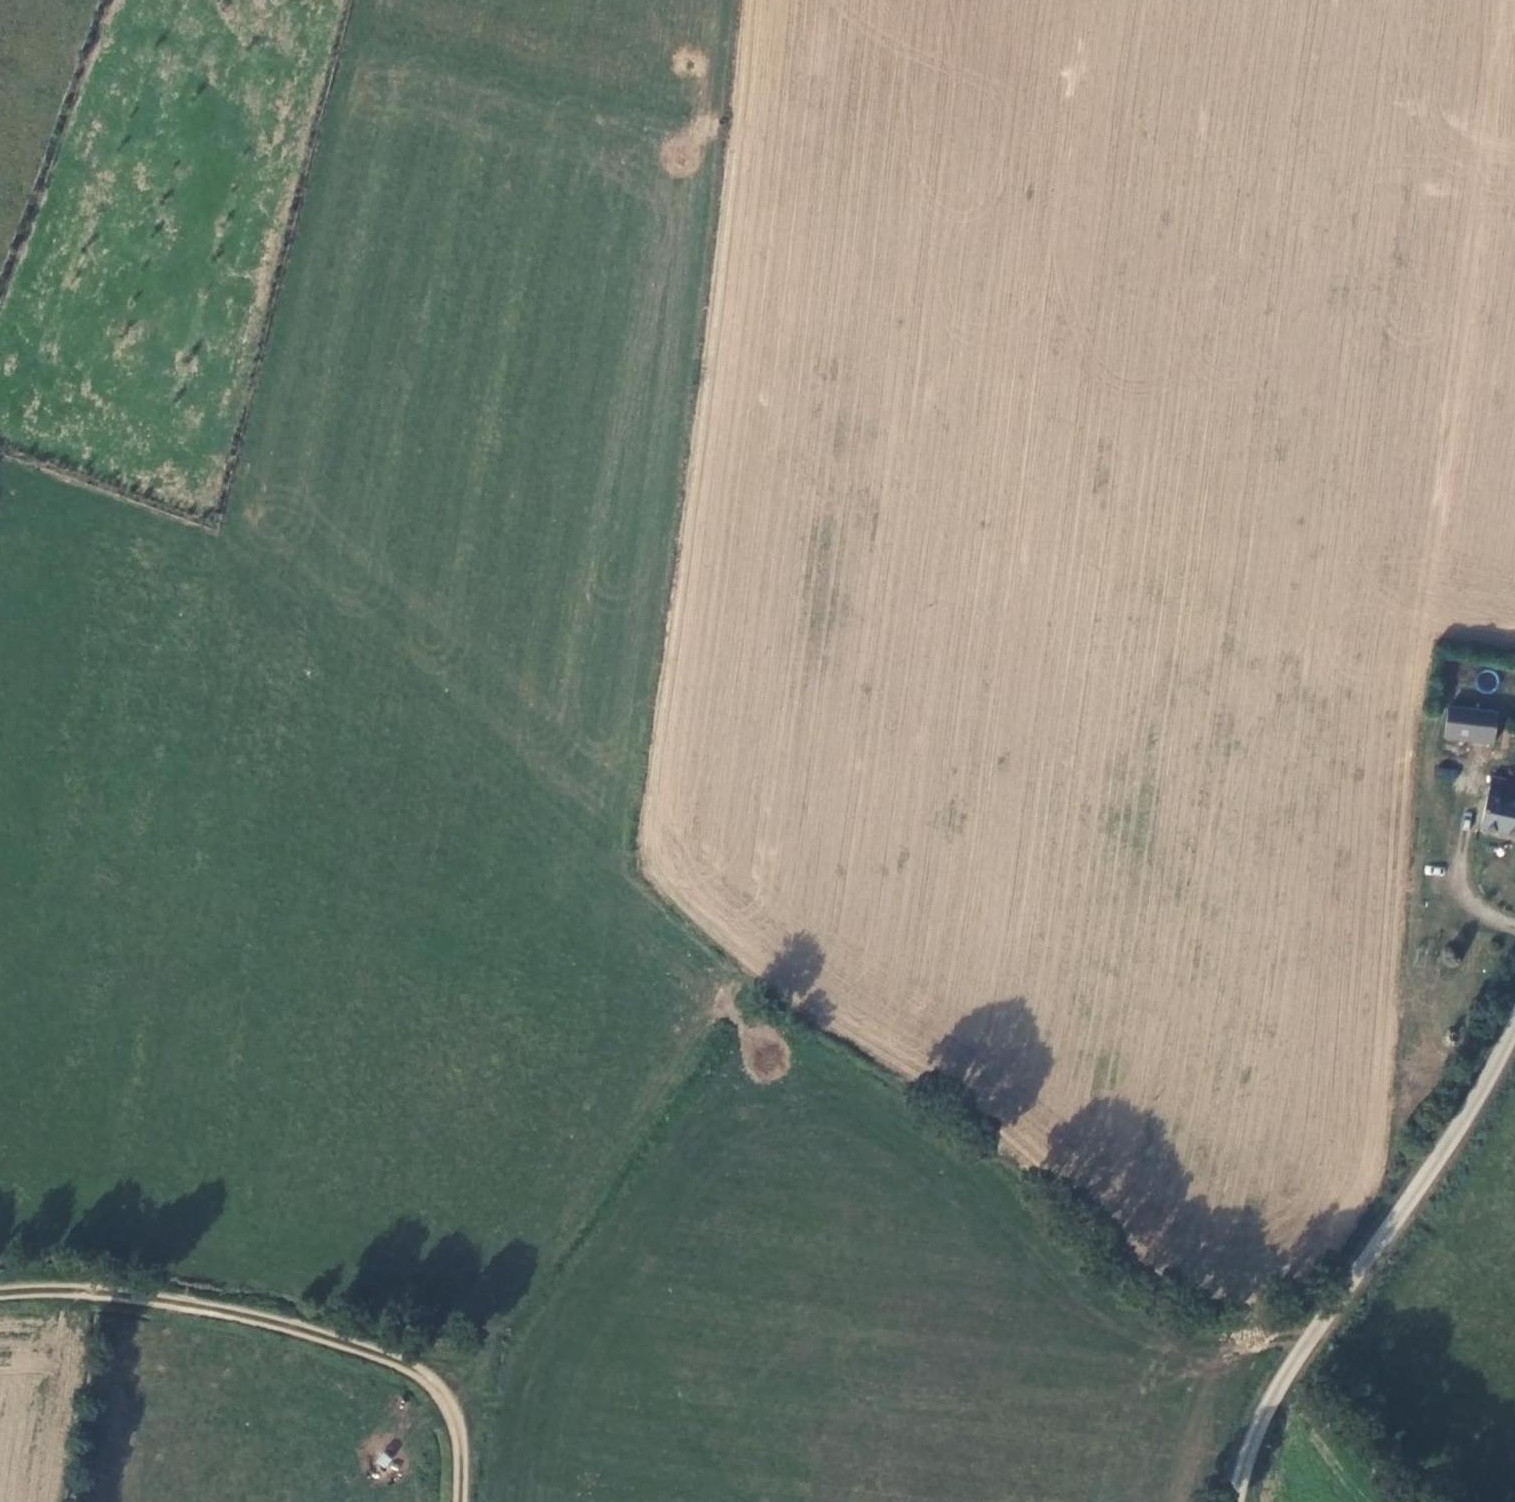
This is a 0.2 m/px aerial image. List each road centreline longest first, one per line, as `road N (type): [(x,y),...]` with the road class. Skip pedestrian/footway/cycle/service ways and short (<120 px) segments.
road 1 (track): [(460,1501),(460,1424),(442,1388),(390,1356),(212,1308),(85,1290),(0,1293)]
road 2 (unclassified): [(1228,1501),(1251,1415),(1280,1360),(1443,1143),(1514,1009)]

